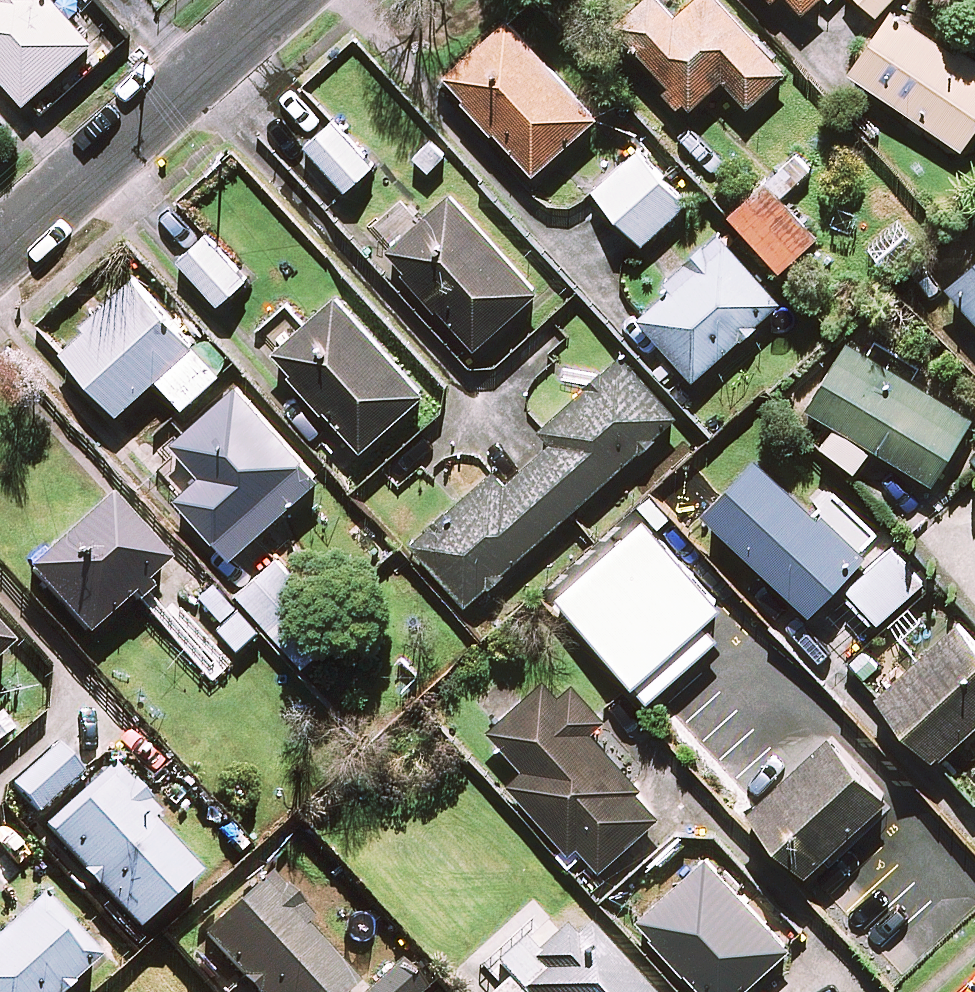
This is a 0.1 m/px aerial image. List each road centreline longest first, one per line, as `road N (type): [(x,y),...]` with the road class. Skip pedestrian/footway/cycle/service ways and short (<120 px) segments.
road 1 (residential): [(0,240),(270,0)]

